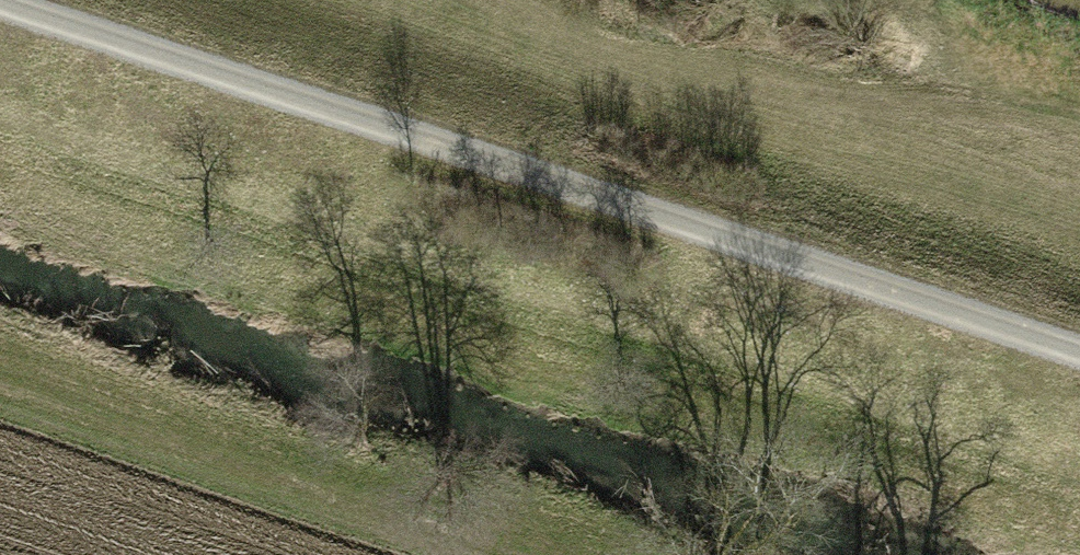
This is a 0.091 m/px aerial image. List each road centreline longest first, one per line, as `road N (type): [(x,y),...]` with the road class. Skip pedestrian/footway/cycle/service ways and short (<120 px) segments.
road 1 (track): [(0,5),(1079,350)]
road 2 (track): [(403,0),(1079,218)]

